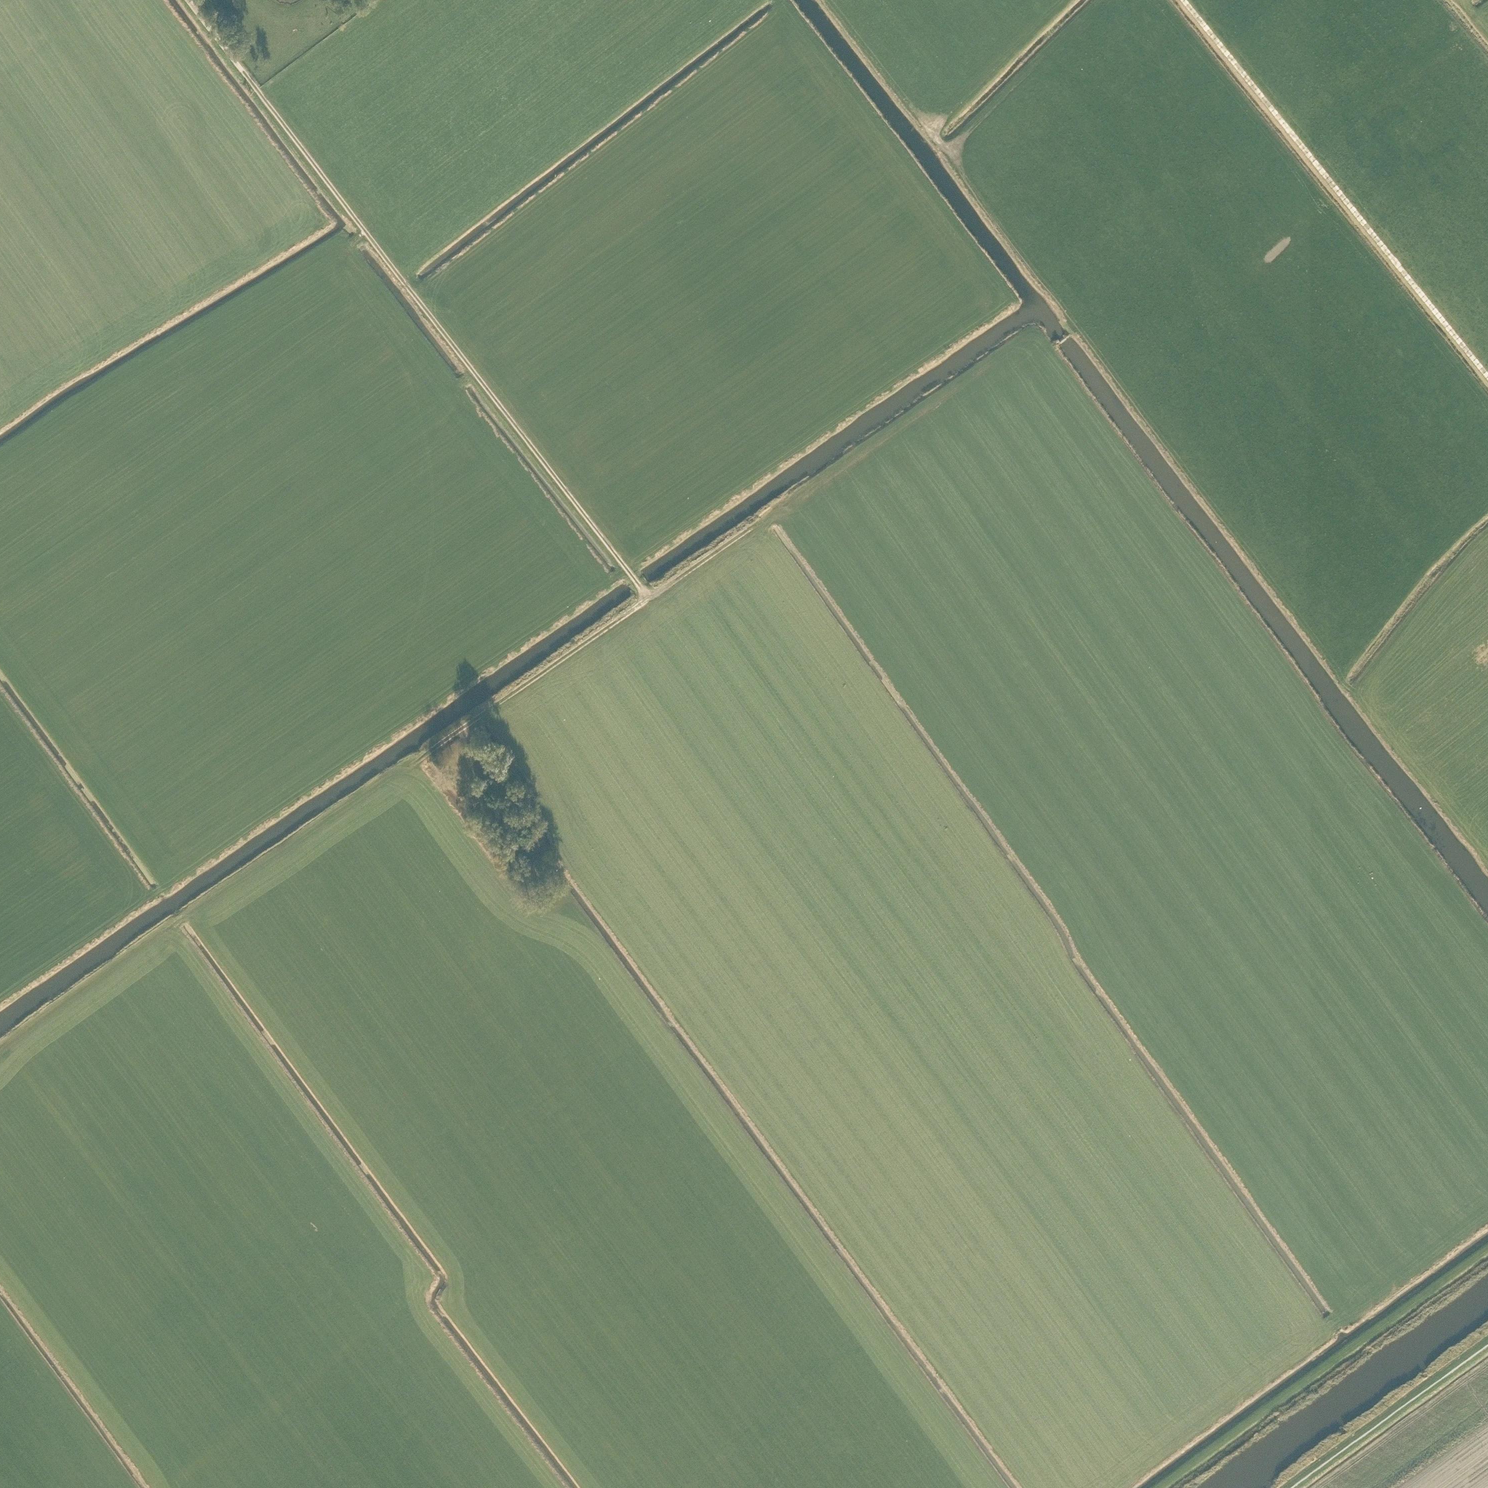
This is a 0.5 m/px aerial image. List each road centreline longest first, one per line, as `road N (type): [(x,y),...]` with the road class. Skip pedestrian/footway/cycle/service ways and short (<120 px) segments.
road 1 (track): [(649,598),(189,0)]
road 2 (track): [(422,756),(751,527)]

